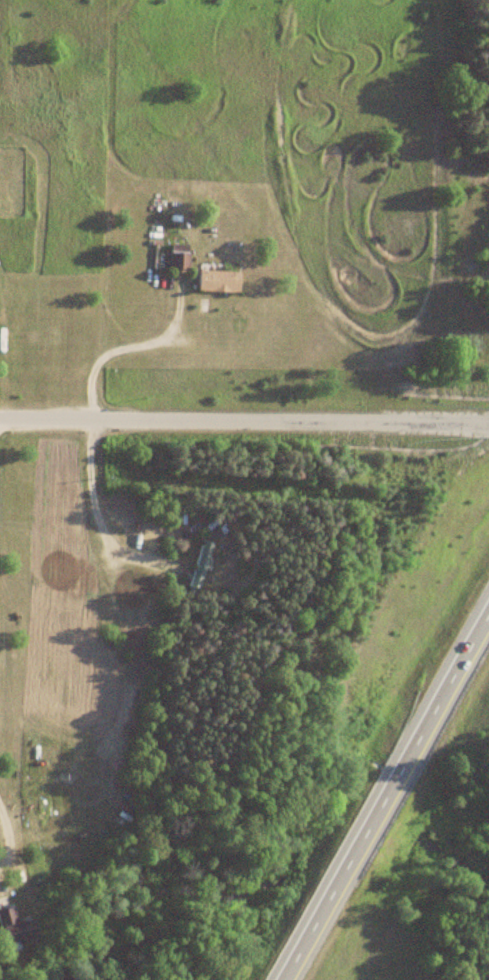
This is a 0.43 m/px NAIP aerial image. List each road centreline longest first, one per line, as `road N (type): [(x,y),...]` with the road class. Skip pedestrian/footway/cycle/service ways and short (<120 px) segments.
road 1 (residential): [(488,423),(0,421)]
road 2 (motorway): [(488,611),(281,979)]

